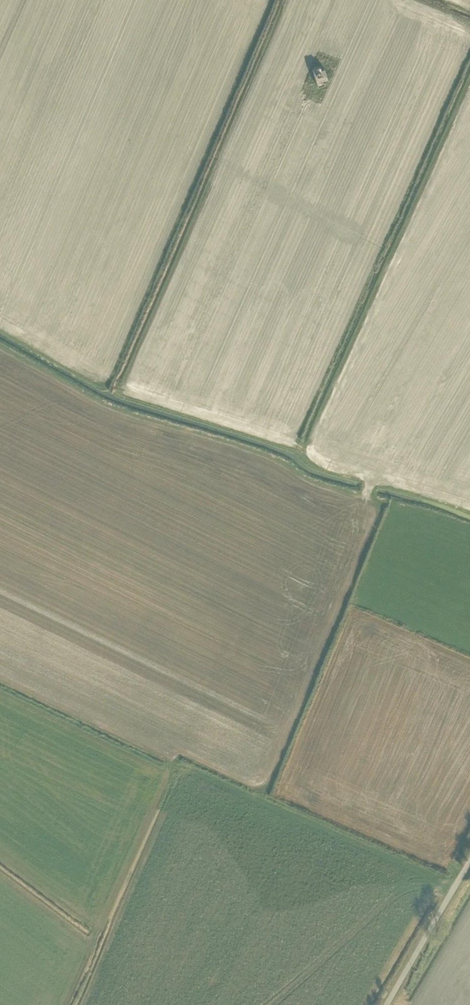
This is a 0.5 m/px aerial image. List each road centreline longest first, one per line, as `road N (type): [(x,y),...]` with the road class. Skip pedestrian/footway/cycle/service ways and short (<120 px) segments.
road 1 (track): [(469,509),(327,466),(302,450)]
road 2 (unclassified): [(387,1004),(469,862)]

